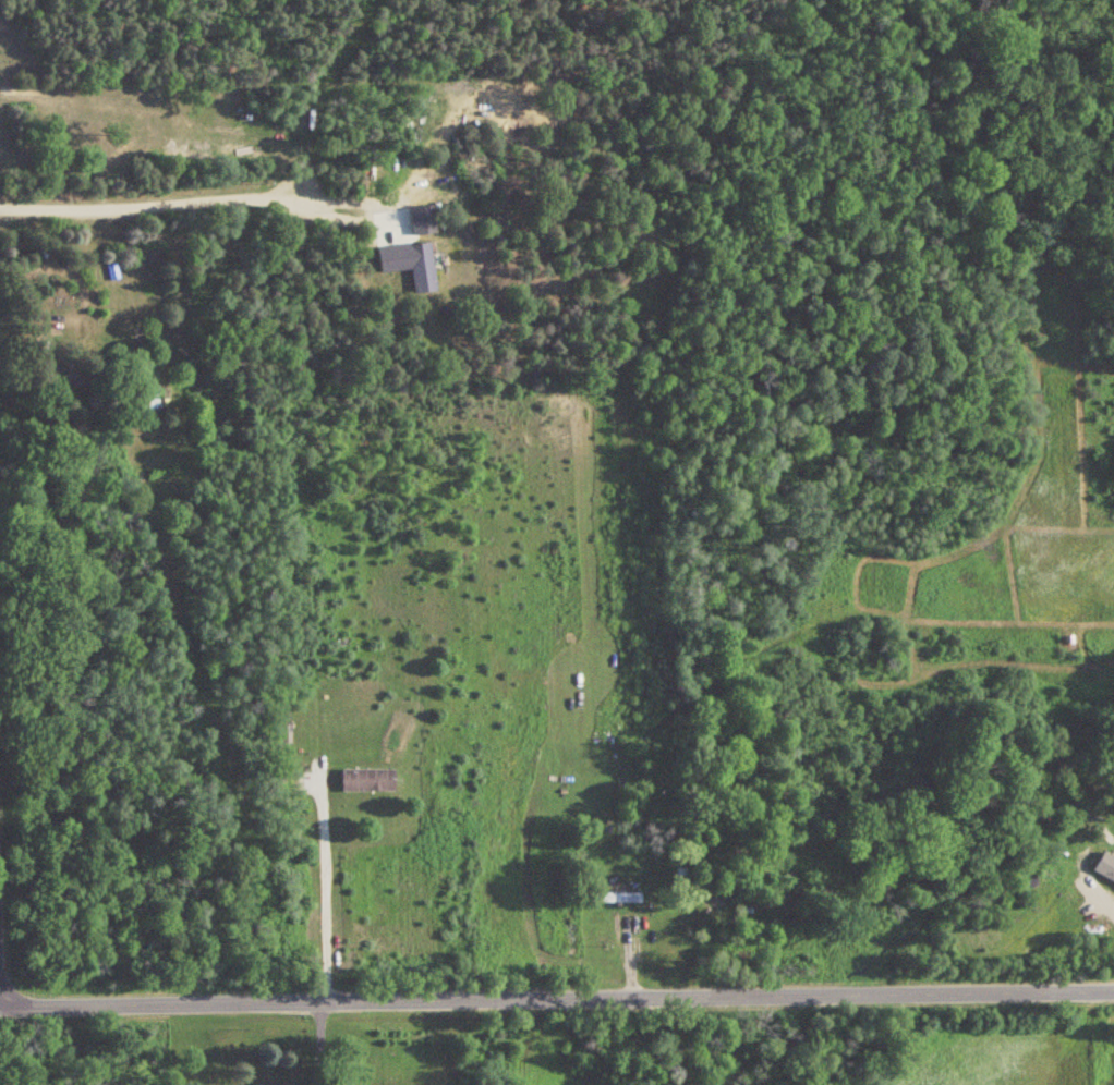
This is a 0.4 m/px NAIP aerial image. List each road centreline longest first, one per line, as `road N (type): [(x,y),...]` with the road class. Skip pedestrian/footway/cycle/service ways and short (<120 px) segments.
road 1 (residential): [(0,1005),(1113,988)]

